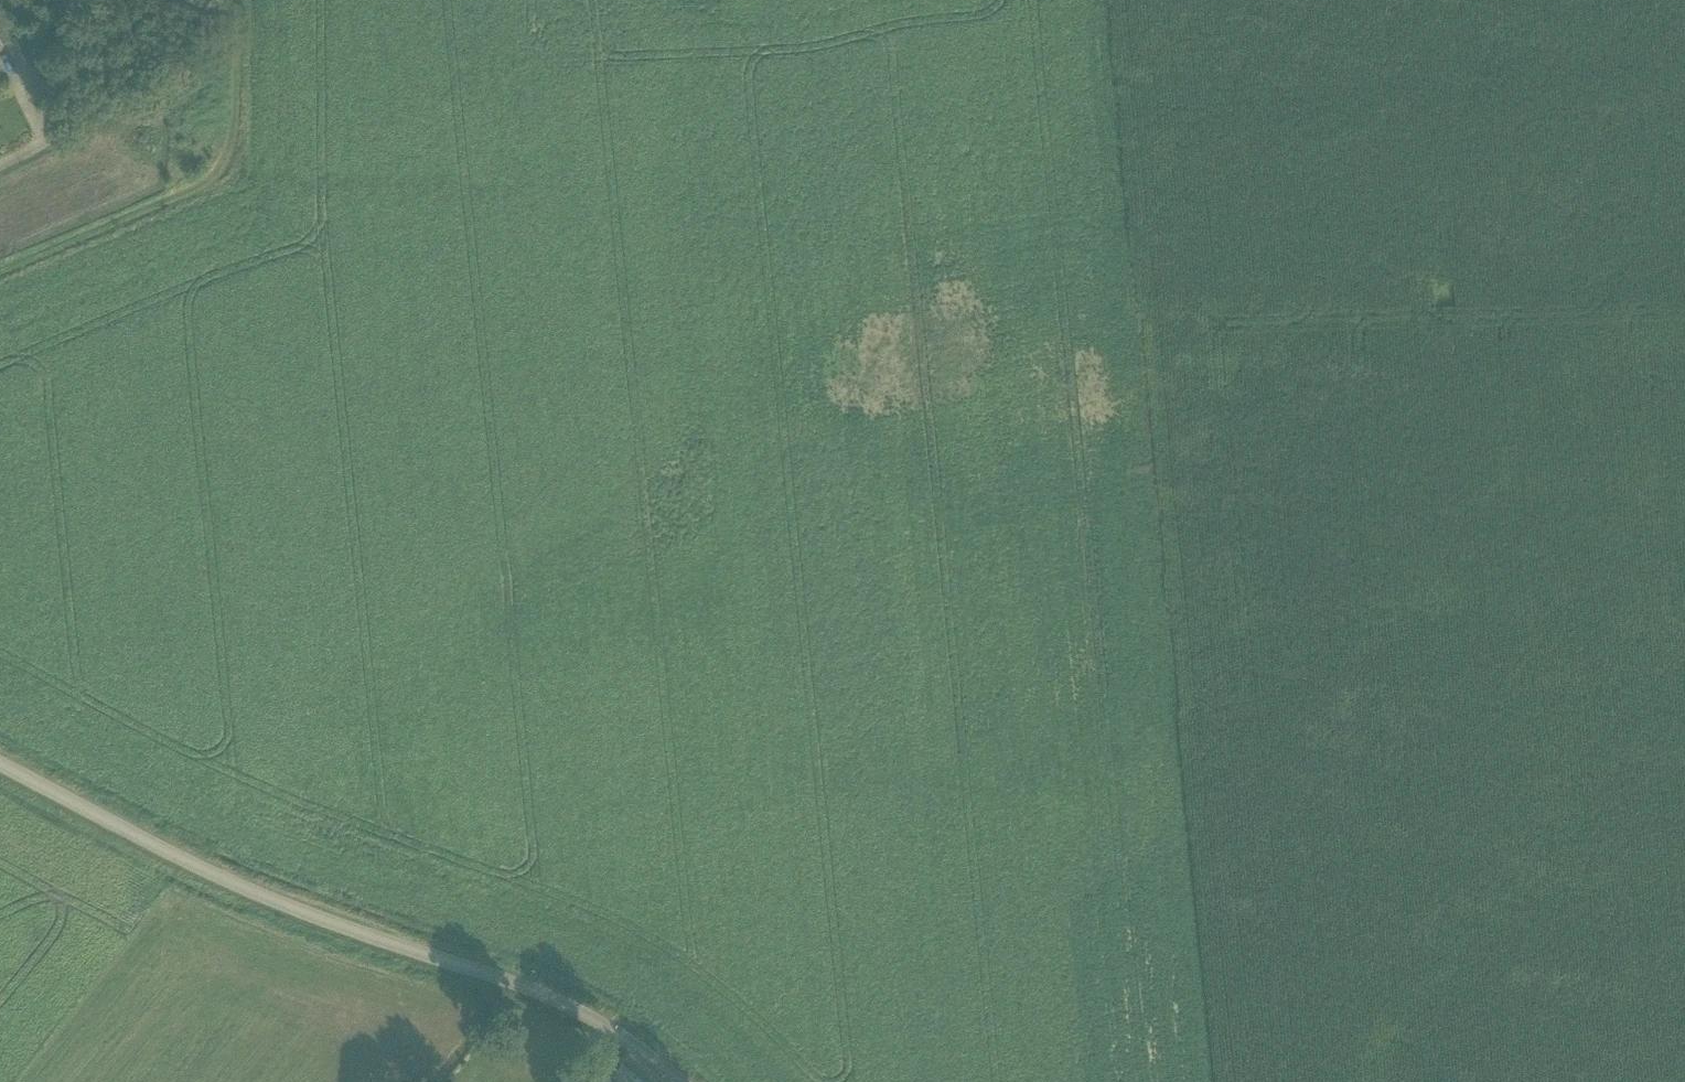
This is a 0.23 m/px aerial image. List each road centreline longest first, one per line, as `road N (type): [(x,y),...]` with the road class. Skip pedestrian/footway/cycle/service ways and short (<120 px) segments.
road 1 (unclassified): [(0,763),(209,873),(539,991),(632,1043),(682,1081)]
road 2 (track): [(223,0),(222,31),(0,156)]

